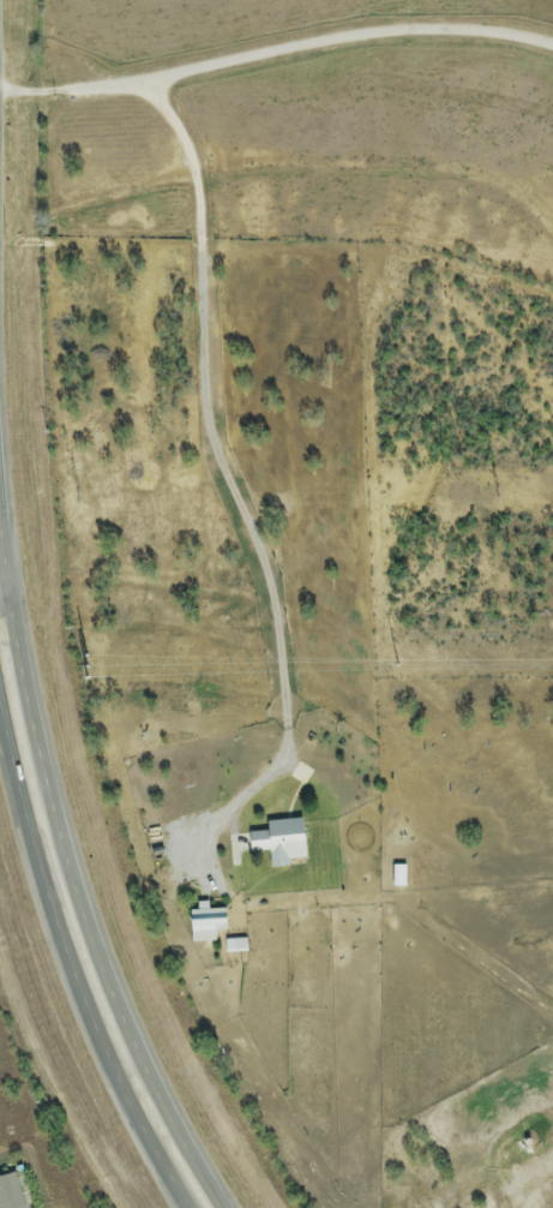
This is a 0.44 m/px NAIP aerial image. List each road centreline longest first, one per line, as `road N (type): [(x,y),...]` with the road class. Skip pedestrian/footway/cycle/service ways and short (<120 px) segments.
road 1 (primary): [(228,1207),(173,1126),(92,943),(28,707),(0,520)]
road 2 (primary): [(0,719),(66,953),(121,1086),(188,1207)]

